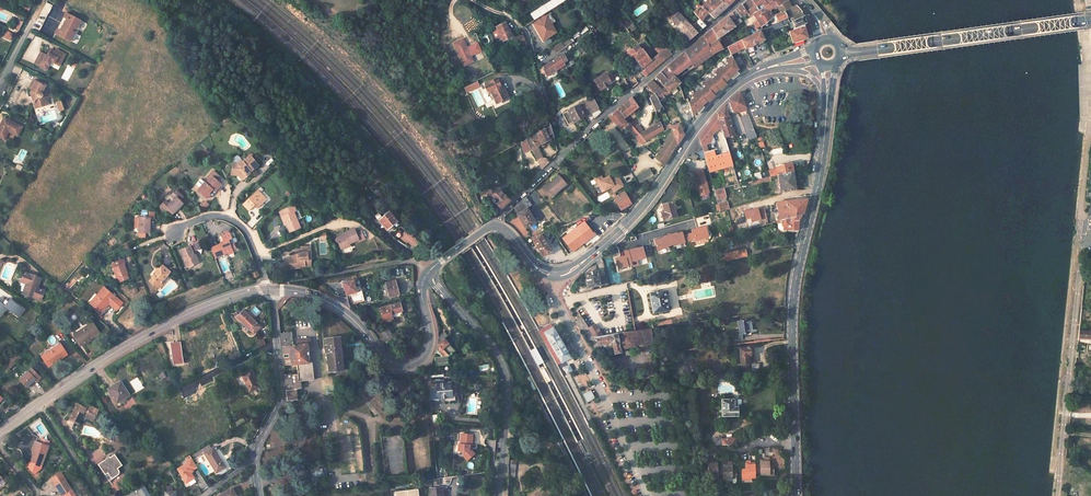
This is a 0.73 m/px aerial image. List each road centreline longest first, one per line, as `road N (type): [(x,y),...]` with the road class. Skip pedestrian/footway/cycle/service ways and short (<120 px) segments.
road 1 (primary): [(796,495),(793,286),(827,100)]
road 2 (secondary): [(765,69),(717,102),(632,217),(575,268),(541,272),(494,226)]
road 3 (secondary): [(265,290),(152,332),(0,430)]
road 4 (secondary): [(427,273),(421,287),(429,344),(405,366),(385,360),(341,310),(271,289)]
road 5 (residential): [(1057,495),(1084,240)]
road 6 (primary): [(840,52),(1090,20)]
road 7 (residential): [(499,495),(504,375),(490,346),(427,273)]
road 8 (residential): [(743,0),(563,156)]
road 9 (residential): [(271,289),(281,395),(255,453),(259,495)]
road 10 (residential): [(563,156),(530,44),(505,11)]
road 11 (residential): [(265,290),(247,236),(228,219),(207,217),(174,233)]

